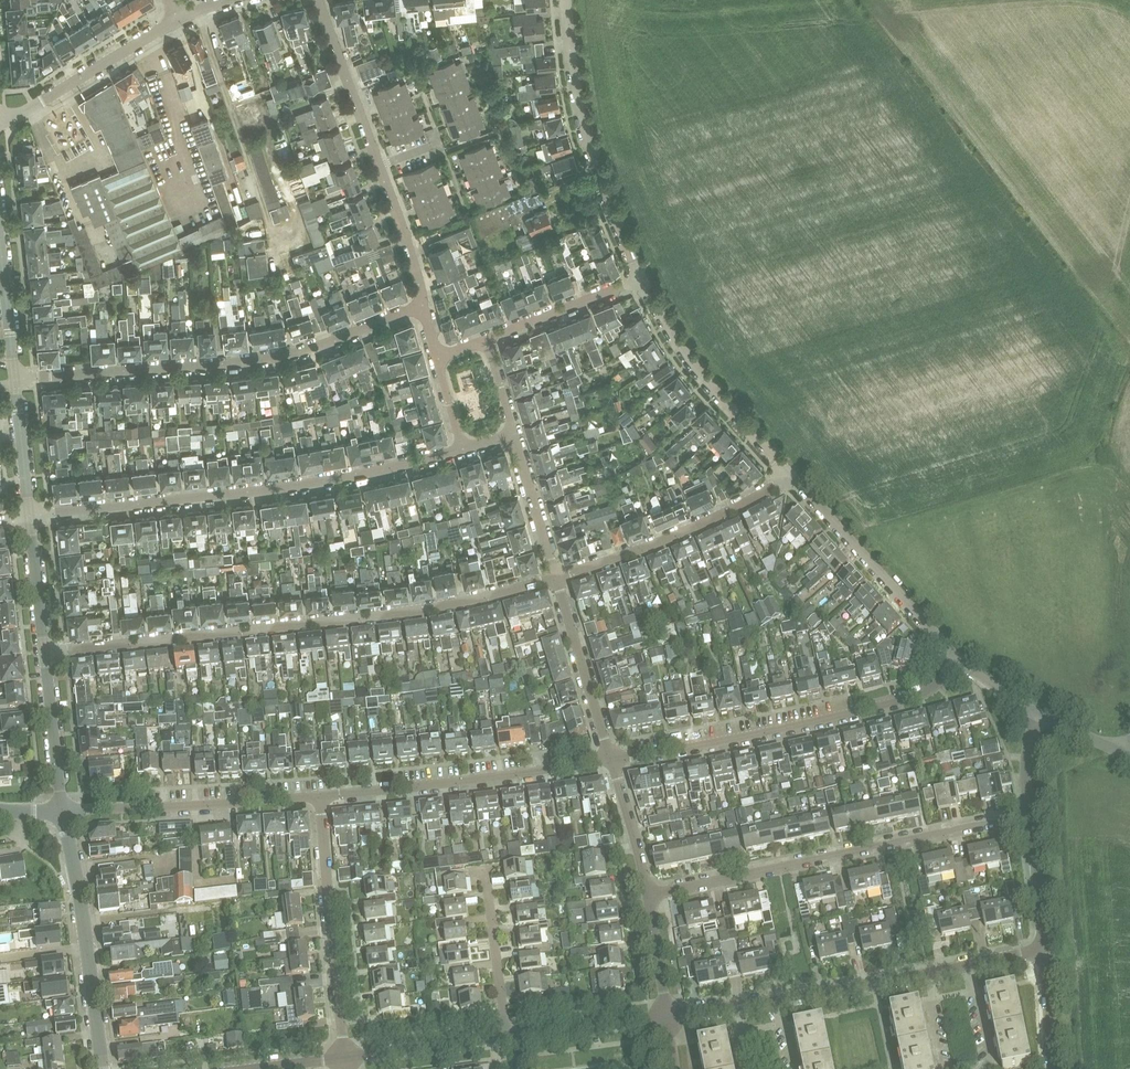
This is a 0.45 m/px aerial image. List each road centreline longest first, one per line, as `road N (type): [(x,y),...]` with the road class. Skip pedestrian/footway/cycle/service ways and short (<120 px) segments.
road 1 (residential): [(45,652),(399,615),(556,578)]
road 2 (residential): [(30,516),(294,488),(463,450)]
road 3 (residential): [(16,379),(266,359),(324,346),(422,306)]
road 4 (residential): [(649,898),(1030,818)]
road 5 (residential): [(667,1016),(1045,953)]
road 6 (residential): [(958,657),(902,701),(612,762)]
road 7 (residential): [(612,762),(319,797)]
road 8 (residential): [(638,279),(598,177),(564,0)]
road 9 (residential): [(344,1057),(319,797)]
road 10 (tertiary): [(104,1068),(62,811)]
road 11 (residential): [(319,797),(62,811)]
road 12 (residential): [(556,578),(692,529),(790,476)]
road 13 (residential): [(790,476),(705,381),(638,279)]
road 14 (residential): [(958,657),(790,476)]
road 15 (residential): [(0,127),(179,19)]
road 16 (residential): [(612,762),(556,578)]
road 17 (residential): [(379,167),(317,0)]
road 18 (residential): [(506,1036),(483,865)]
road 19 (residential): [(487,342),(638,279)]
road 20 (unclassified): [(344,1057),(506,1036)]
road 21 (unclassified): [(506,1036),(667,1016)]
road 22 (tertiary): [(62,811),(45,652)]
road 23 (residential): [(556,578),(516,436)]
road 24 (tertiary): [(16,379),(0,234)]
road 25 (residential): [(422,306),(379,167)]
road 26 (residential): [(649,898),(612,762)]
road 27 (tertiary): [(30,516),(16,379)]
road 28 (tertiary): [(45,652),(30,516)]
road 29 (residential): [(1045,953),(1030,818)]

